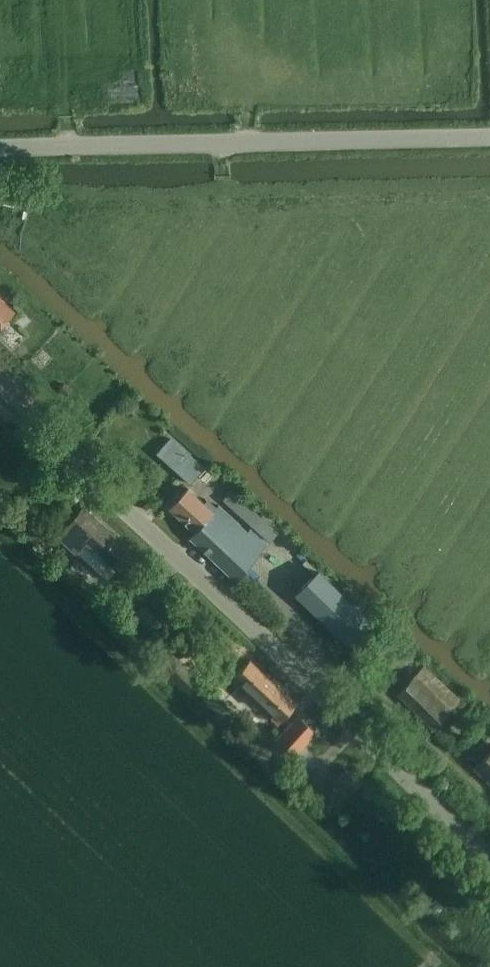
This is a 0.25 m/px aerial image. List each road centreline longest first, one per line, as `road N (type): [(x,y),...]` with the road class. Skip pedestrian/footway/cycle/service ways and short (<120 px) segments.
road 1 (tertiary): [(0,395),(489,858)]
road 2 (unclassified): [(0,150),(489,139)]

